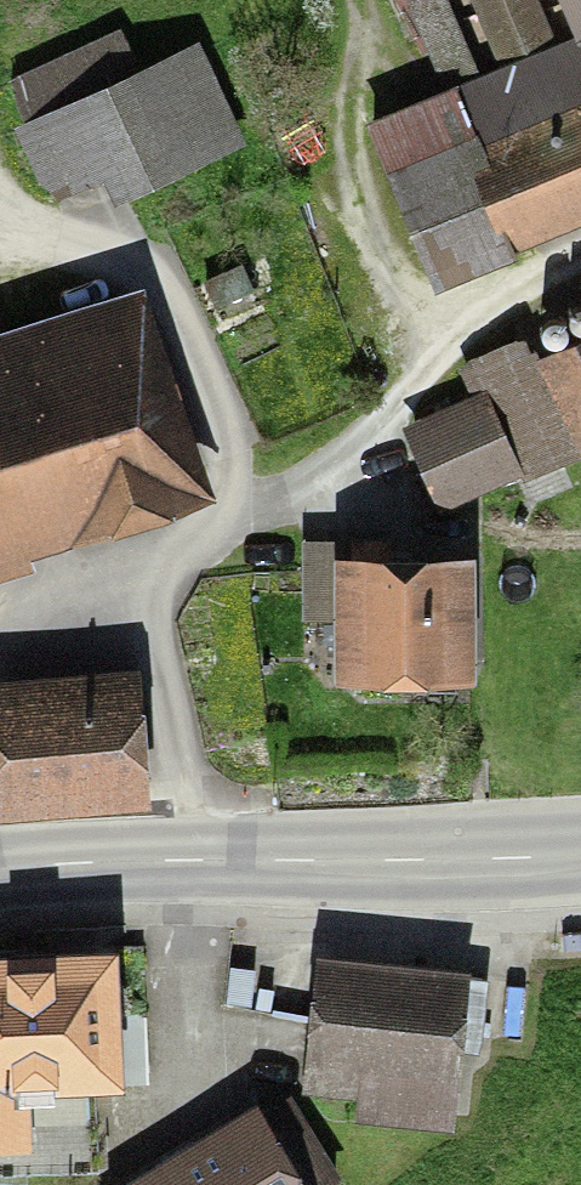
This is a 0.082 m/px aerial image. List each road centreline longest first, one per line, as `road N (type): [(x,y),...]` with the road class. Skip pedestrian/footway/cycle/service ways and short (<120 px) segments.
road 1 (secondary): [(0,866),(580,851)]

